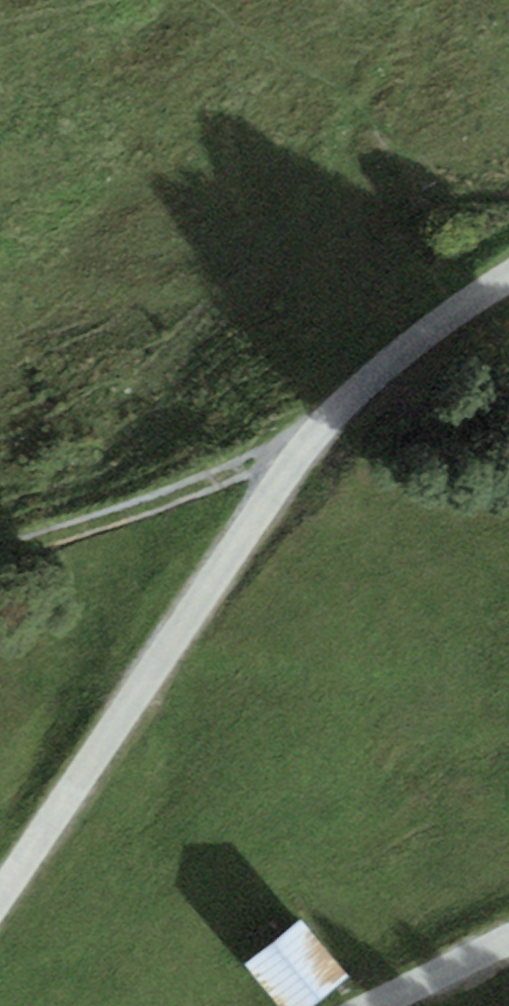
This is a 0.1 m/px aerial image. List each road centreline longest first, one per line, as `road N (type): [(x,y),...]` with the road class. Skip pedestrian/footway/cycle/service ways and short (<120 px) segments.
road 1 (unclassified): [(508,288),(417,349),(347,428),(0,930)]
road 2 (track): [(347,428),(141,536),(0,567)]
road 3 (unclassified): [(401,1005),(508,952)]

